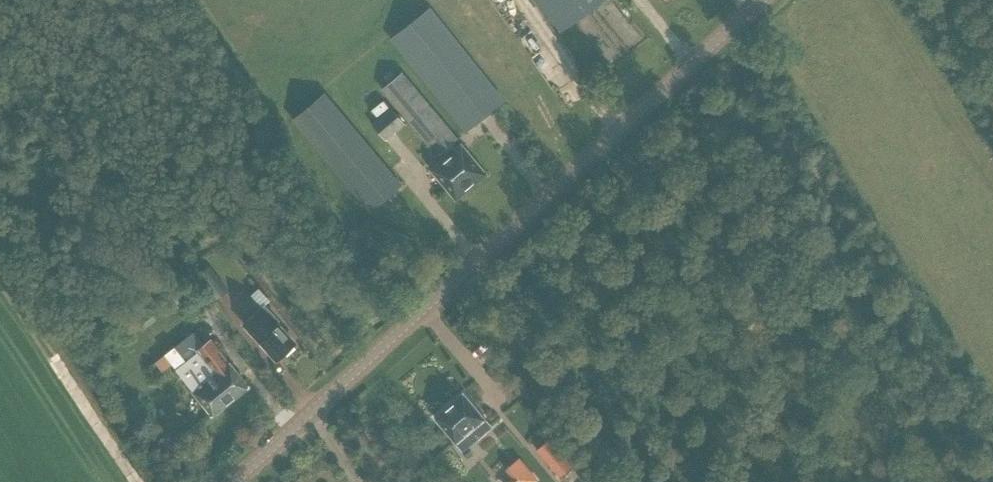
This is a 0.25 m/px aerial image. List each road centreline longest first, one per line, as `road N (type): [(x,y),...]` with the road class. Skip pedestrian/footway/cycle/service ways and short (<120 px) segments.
road 1 (tertiary): [(235,481),(767,0)]

